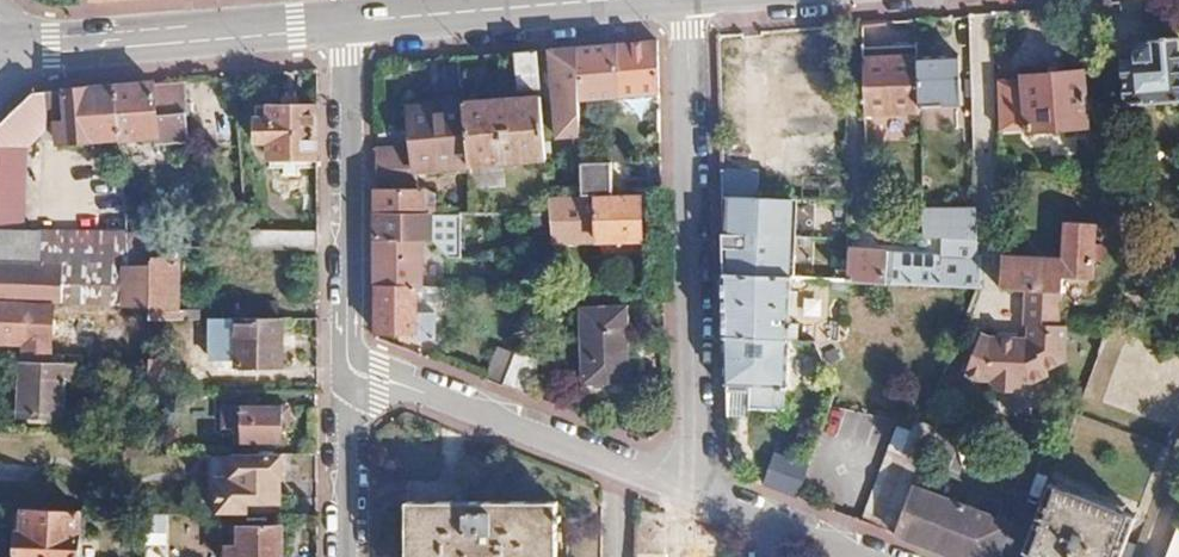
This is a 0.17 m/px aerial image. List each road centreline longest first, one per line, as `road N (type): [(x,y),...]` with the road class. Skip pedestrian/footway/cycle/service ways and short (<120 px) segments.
road 1 (residential): [(676,490),(692,420),(683,0)]
road 2 (residential): [(343,380),(346,21)]
road 3 (residential): [(676,490),(343,380)]
road 4 (tertiary): [(0,51),(346,21)]
road 5 (tertiary): [(346,21),(584,0)]
road 6 (residential): [(343,556),(343,380)]

